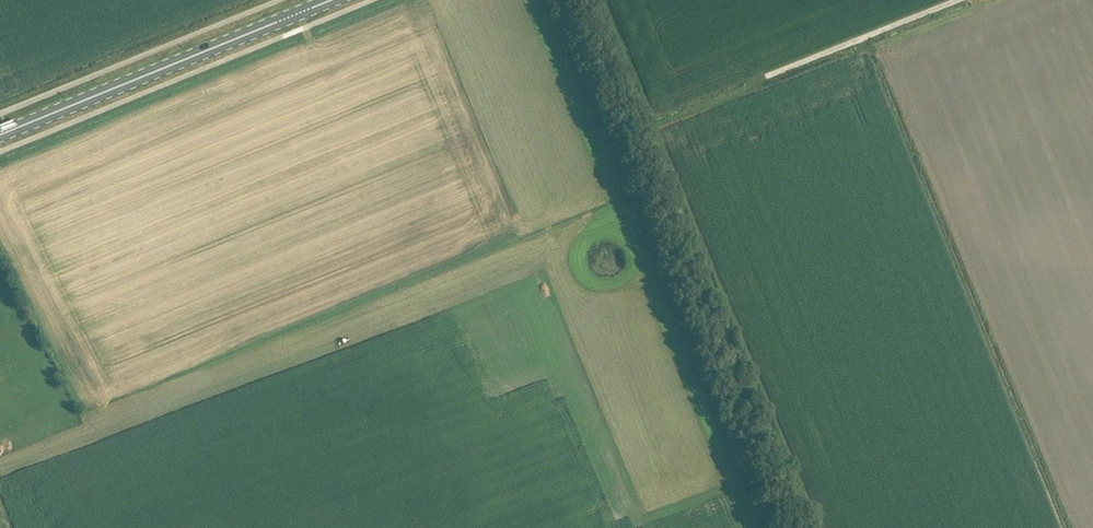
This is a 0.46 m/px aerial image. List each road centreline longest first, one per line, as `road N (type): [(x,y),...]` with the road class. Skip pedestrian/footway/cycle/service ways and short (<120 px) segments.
road 1 (primary): [(0,136),(334,0)]
road 2 (track): [(965,0),(760,82)]

